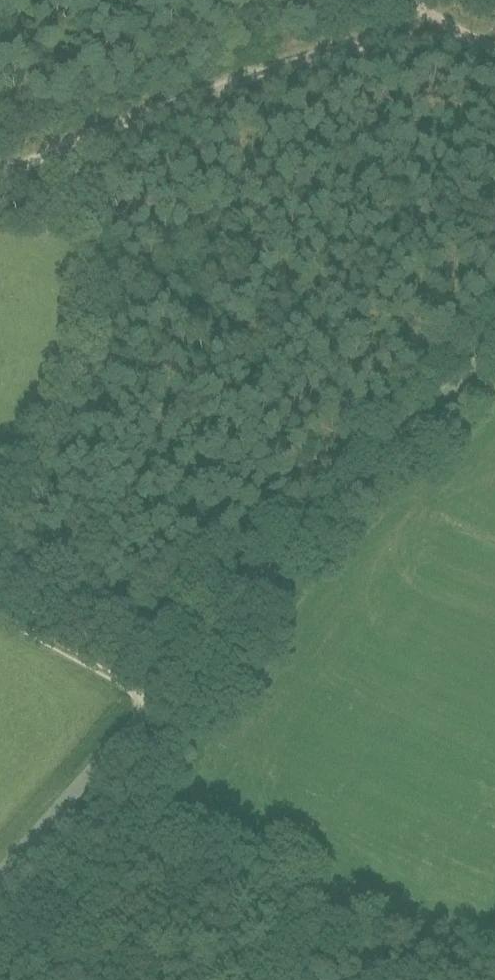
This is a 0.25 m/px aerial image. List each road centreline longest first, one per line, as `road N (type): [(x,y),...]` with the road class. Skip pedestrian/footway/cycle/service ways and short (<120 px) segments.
road 1 (unclassified): [(0,884),(118,750),(494,366)]
road 2 (track): [(444,35),(321,49),(0,171)]
road 3 (track): [(160,706),(0,616)]

